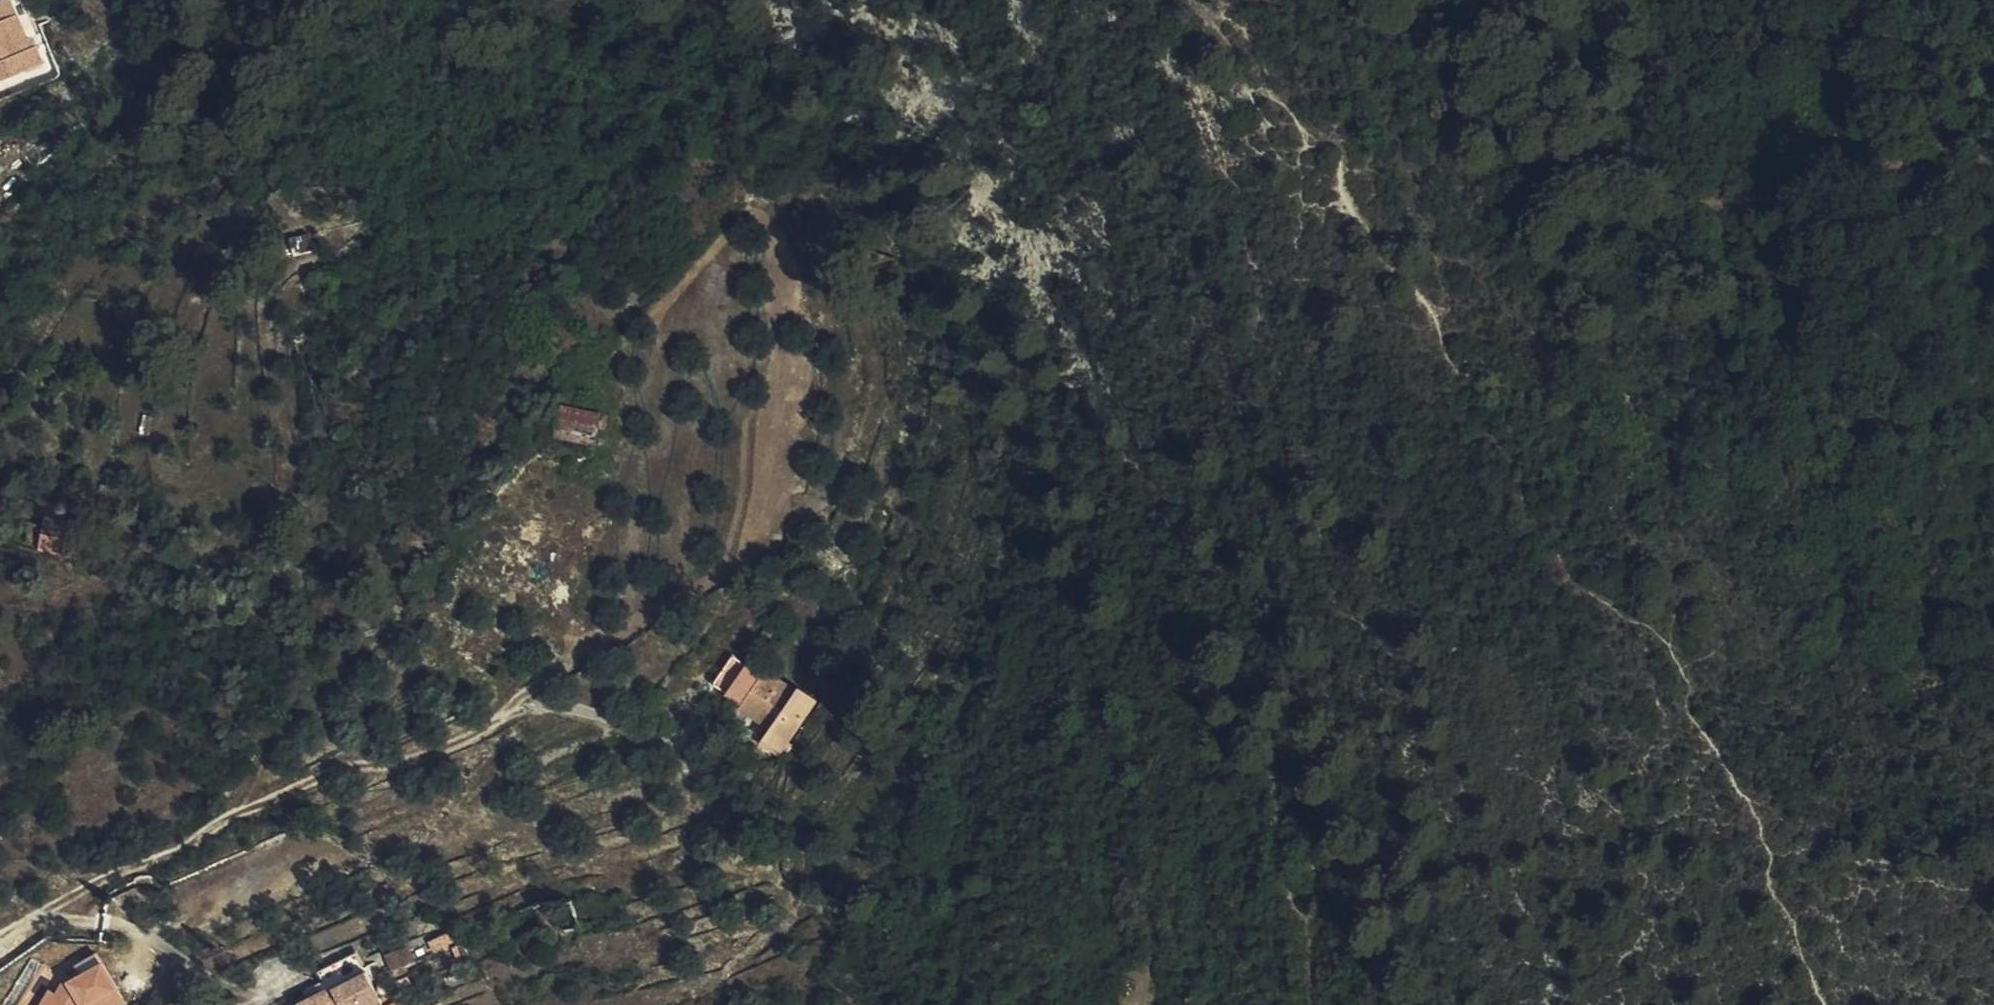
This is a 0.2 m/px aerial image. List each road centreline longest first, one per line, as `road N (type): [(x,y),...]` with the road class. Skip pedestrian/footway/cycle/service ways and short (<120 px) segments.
road 1 (track): [(0,944),(339,768),(409,762),(541,701)]

